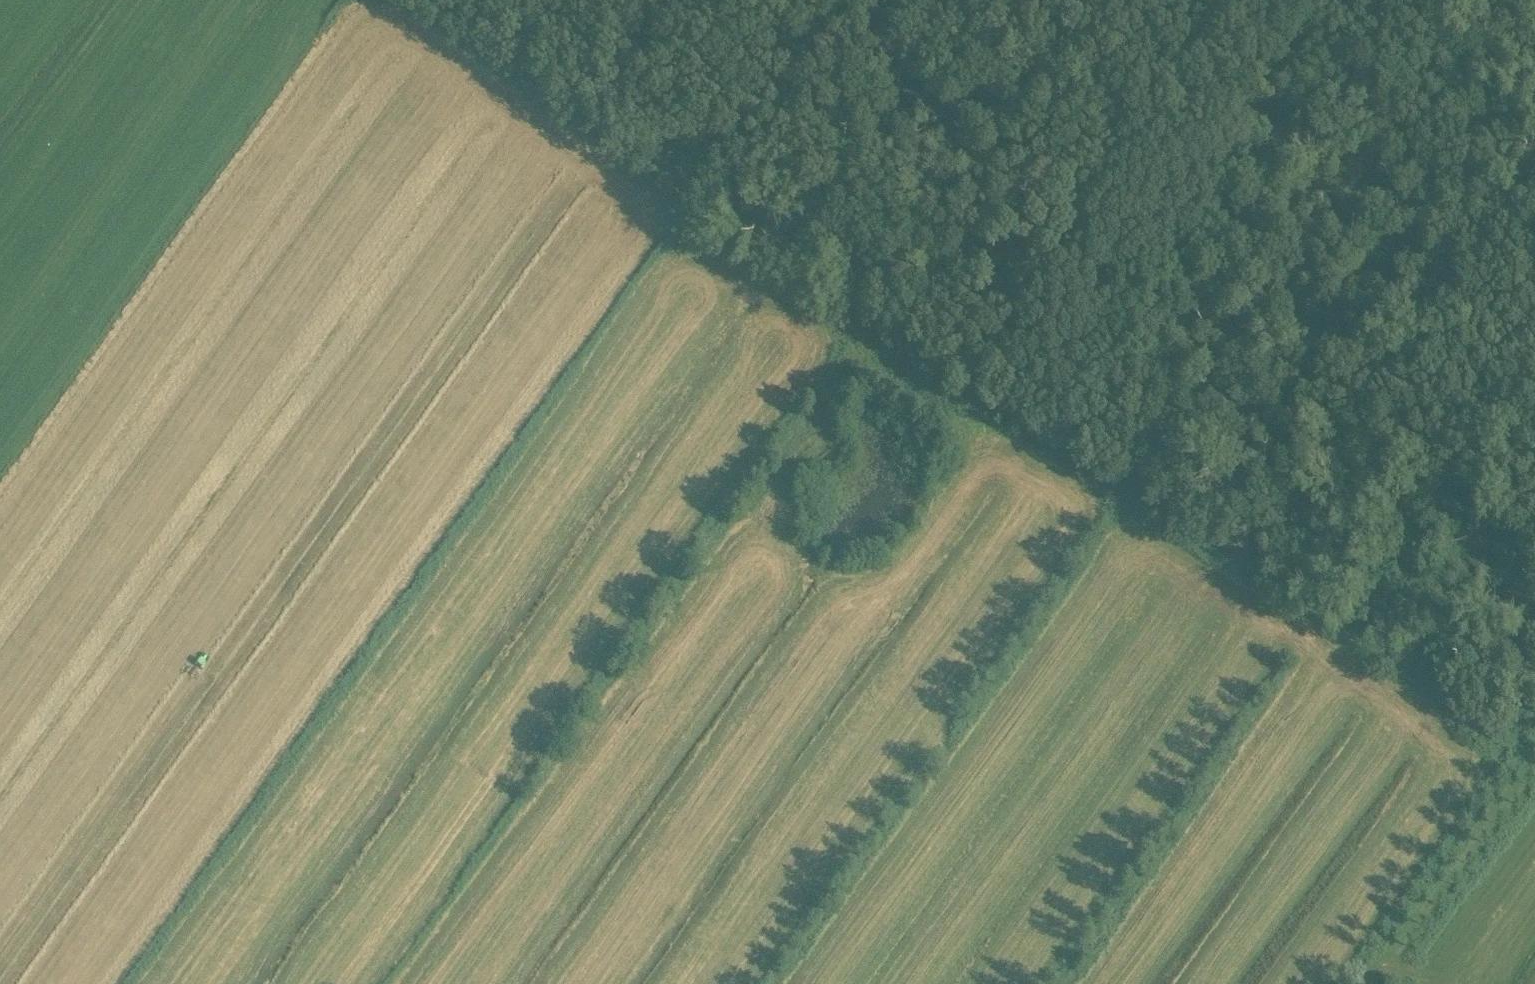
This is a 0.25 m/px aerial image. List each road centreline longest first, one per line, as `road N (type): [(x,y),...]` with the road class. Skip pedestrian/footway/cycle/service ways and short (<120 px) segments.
road 1 (track): [(1365,983),(1534,753)]

